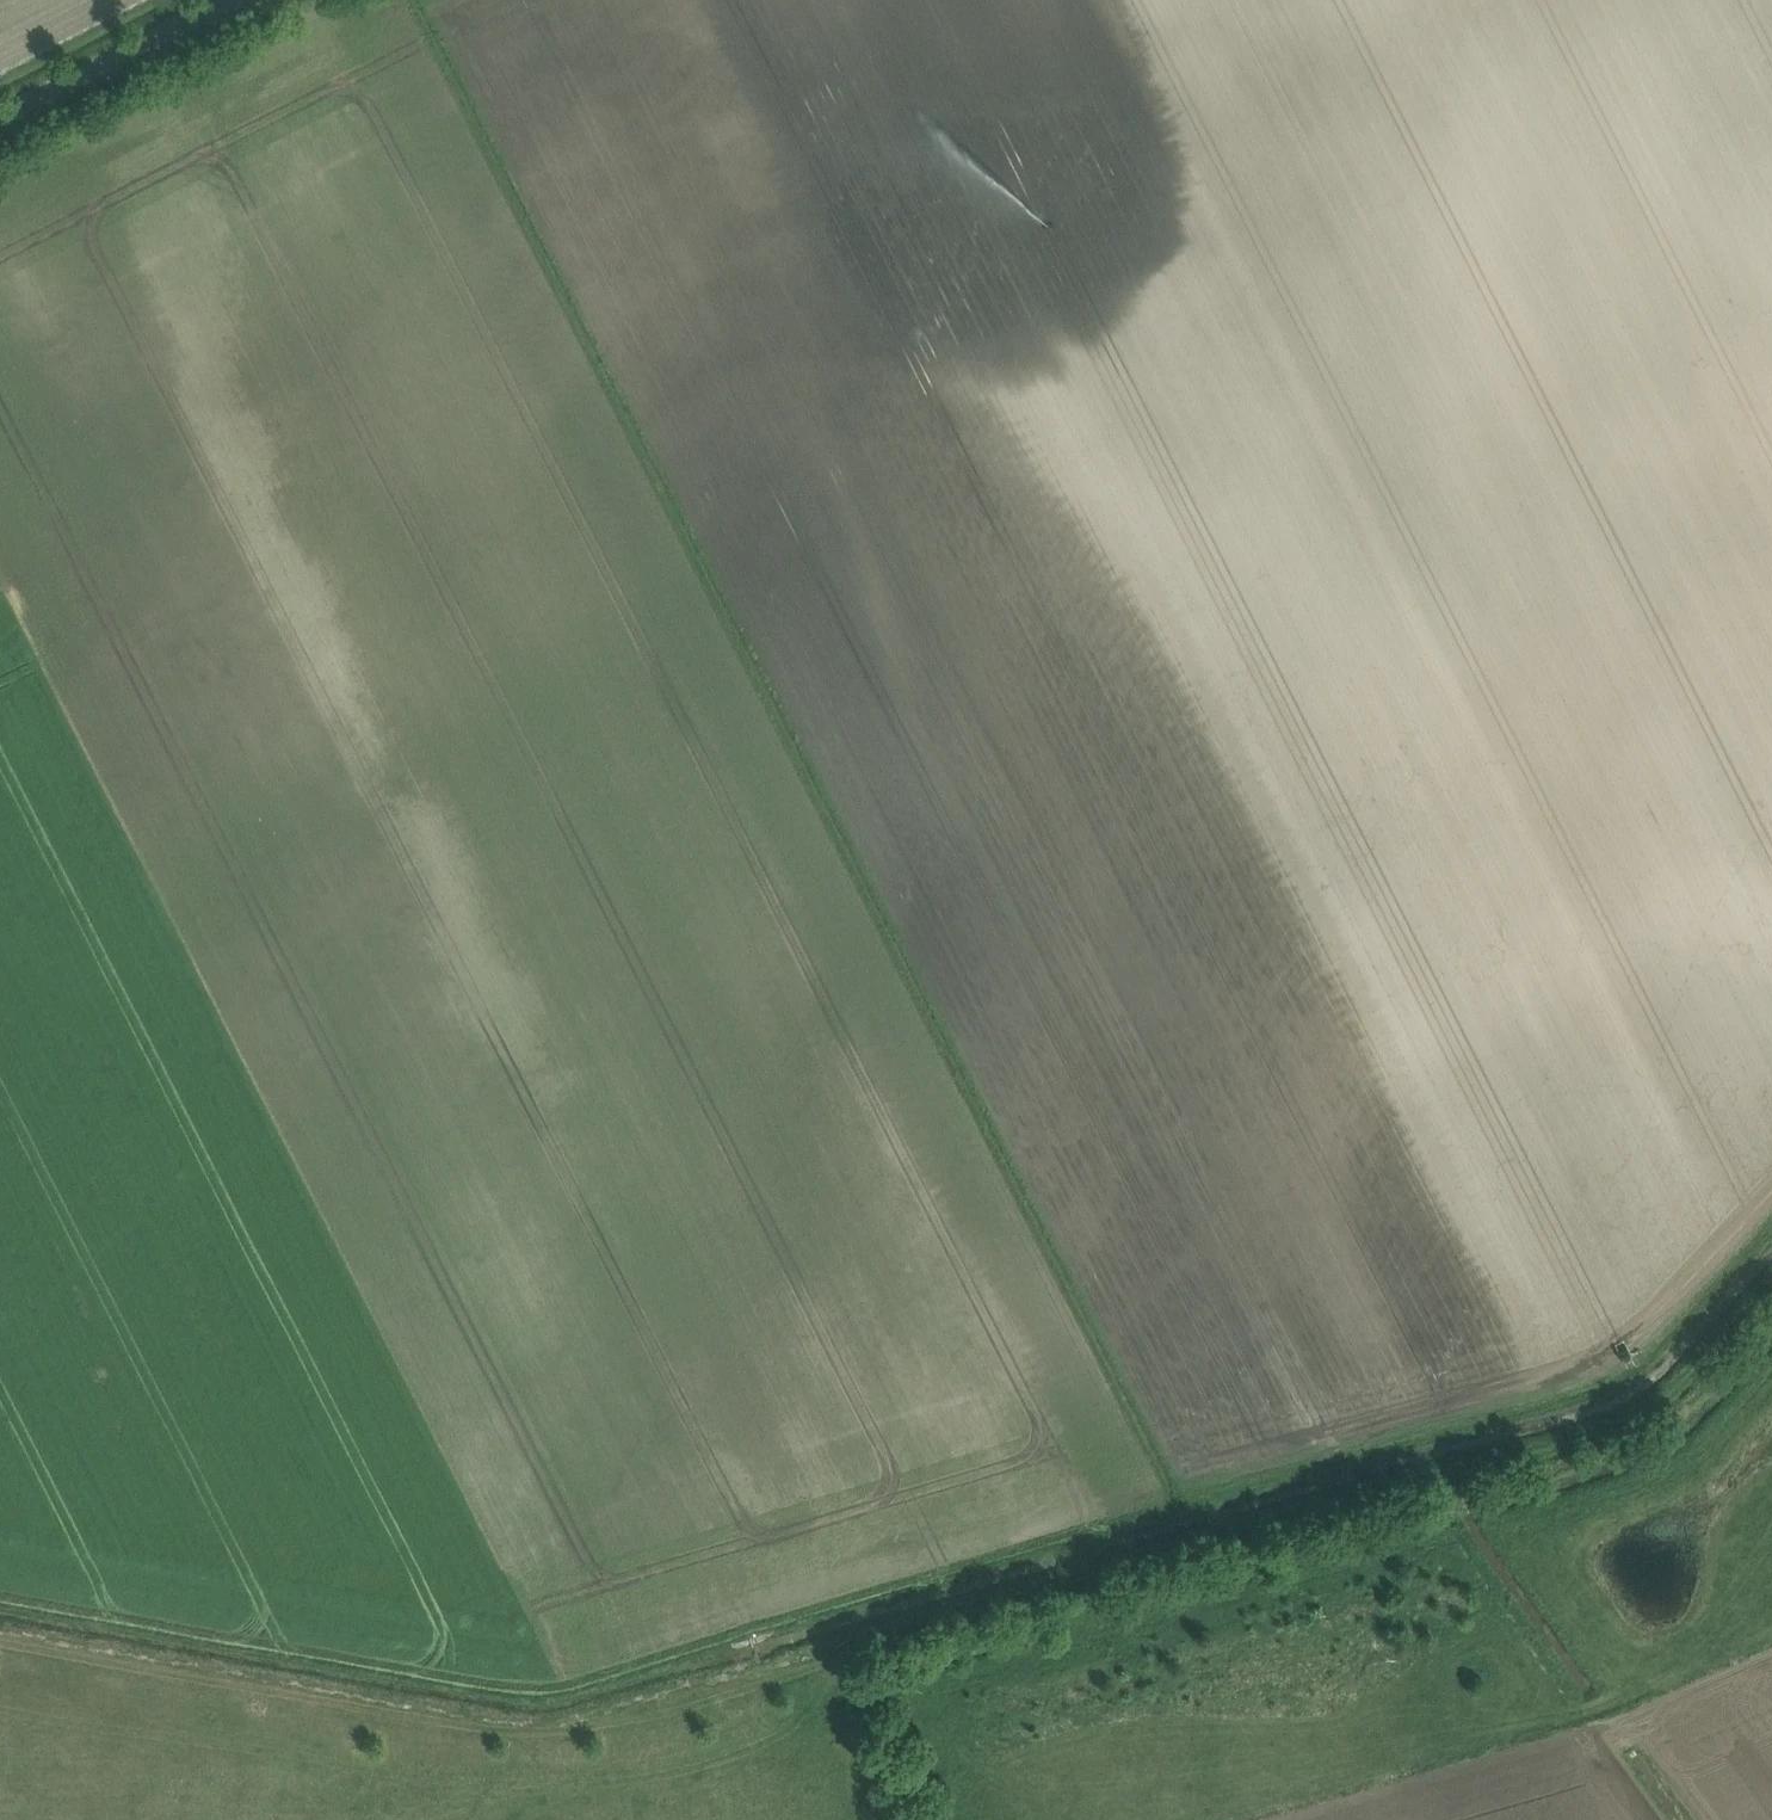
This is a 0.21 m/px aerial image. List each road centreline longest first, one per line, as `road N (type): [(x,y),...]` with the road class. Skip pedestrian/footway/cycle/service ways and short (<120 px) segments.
road 1 (unclassified): [(0,115),(229,0)]

